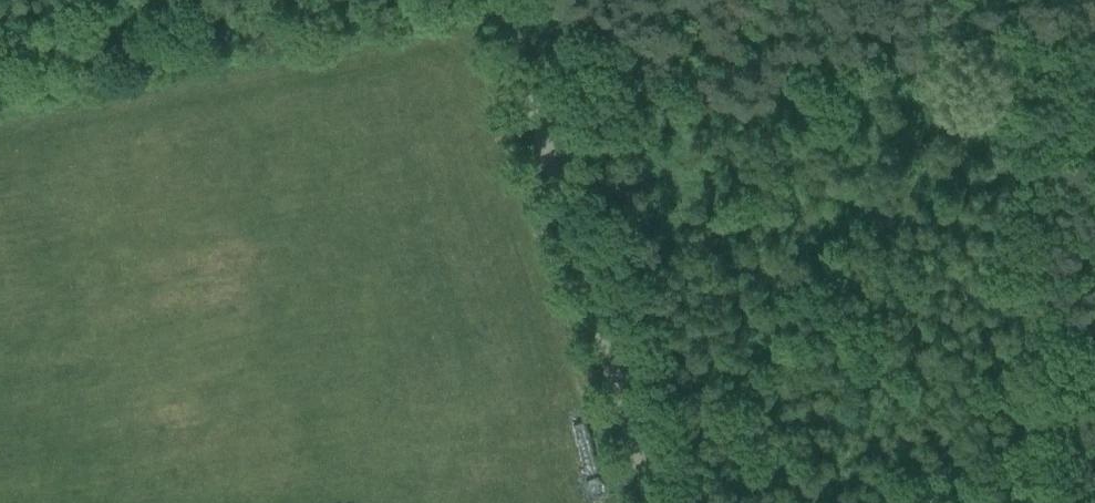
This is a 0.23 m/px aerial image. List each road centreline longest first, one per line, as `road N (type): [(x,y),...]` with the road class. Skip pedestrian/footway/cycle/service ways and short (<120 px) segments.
road 1 (unclassified): [(655,502),(503,0)]

